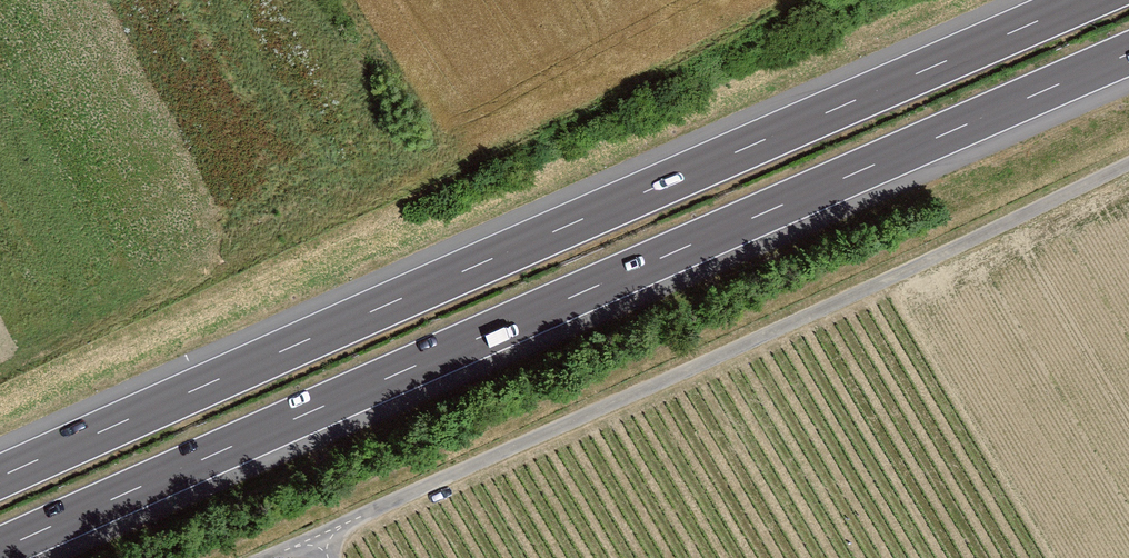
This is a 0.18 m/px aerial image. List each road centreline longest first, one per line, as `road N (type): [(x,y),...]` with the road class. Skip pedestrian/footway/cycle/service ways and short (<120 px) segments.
road 1 (motorway): [(0,549),(1128,55)]
road 2 (motorway): [(1085,0),(0,476)]

